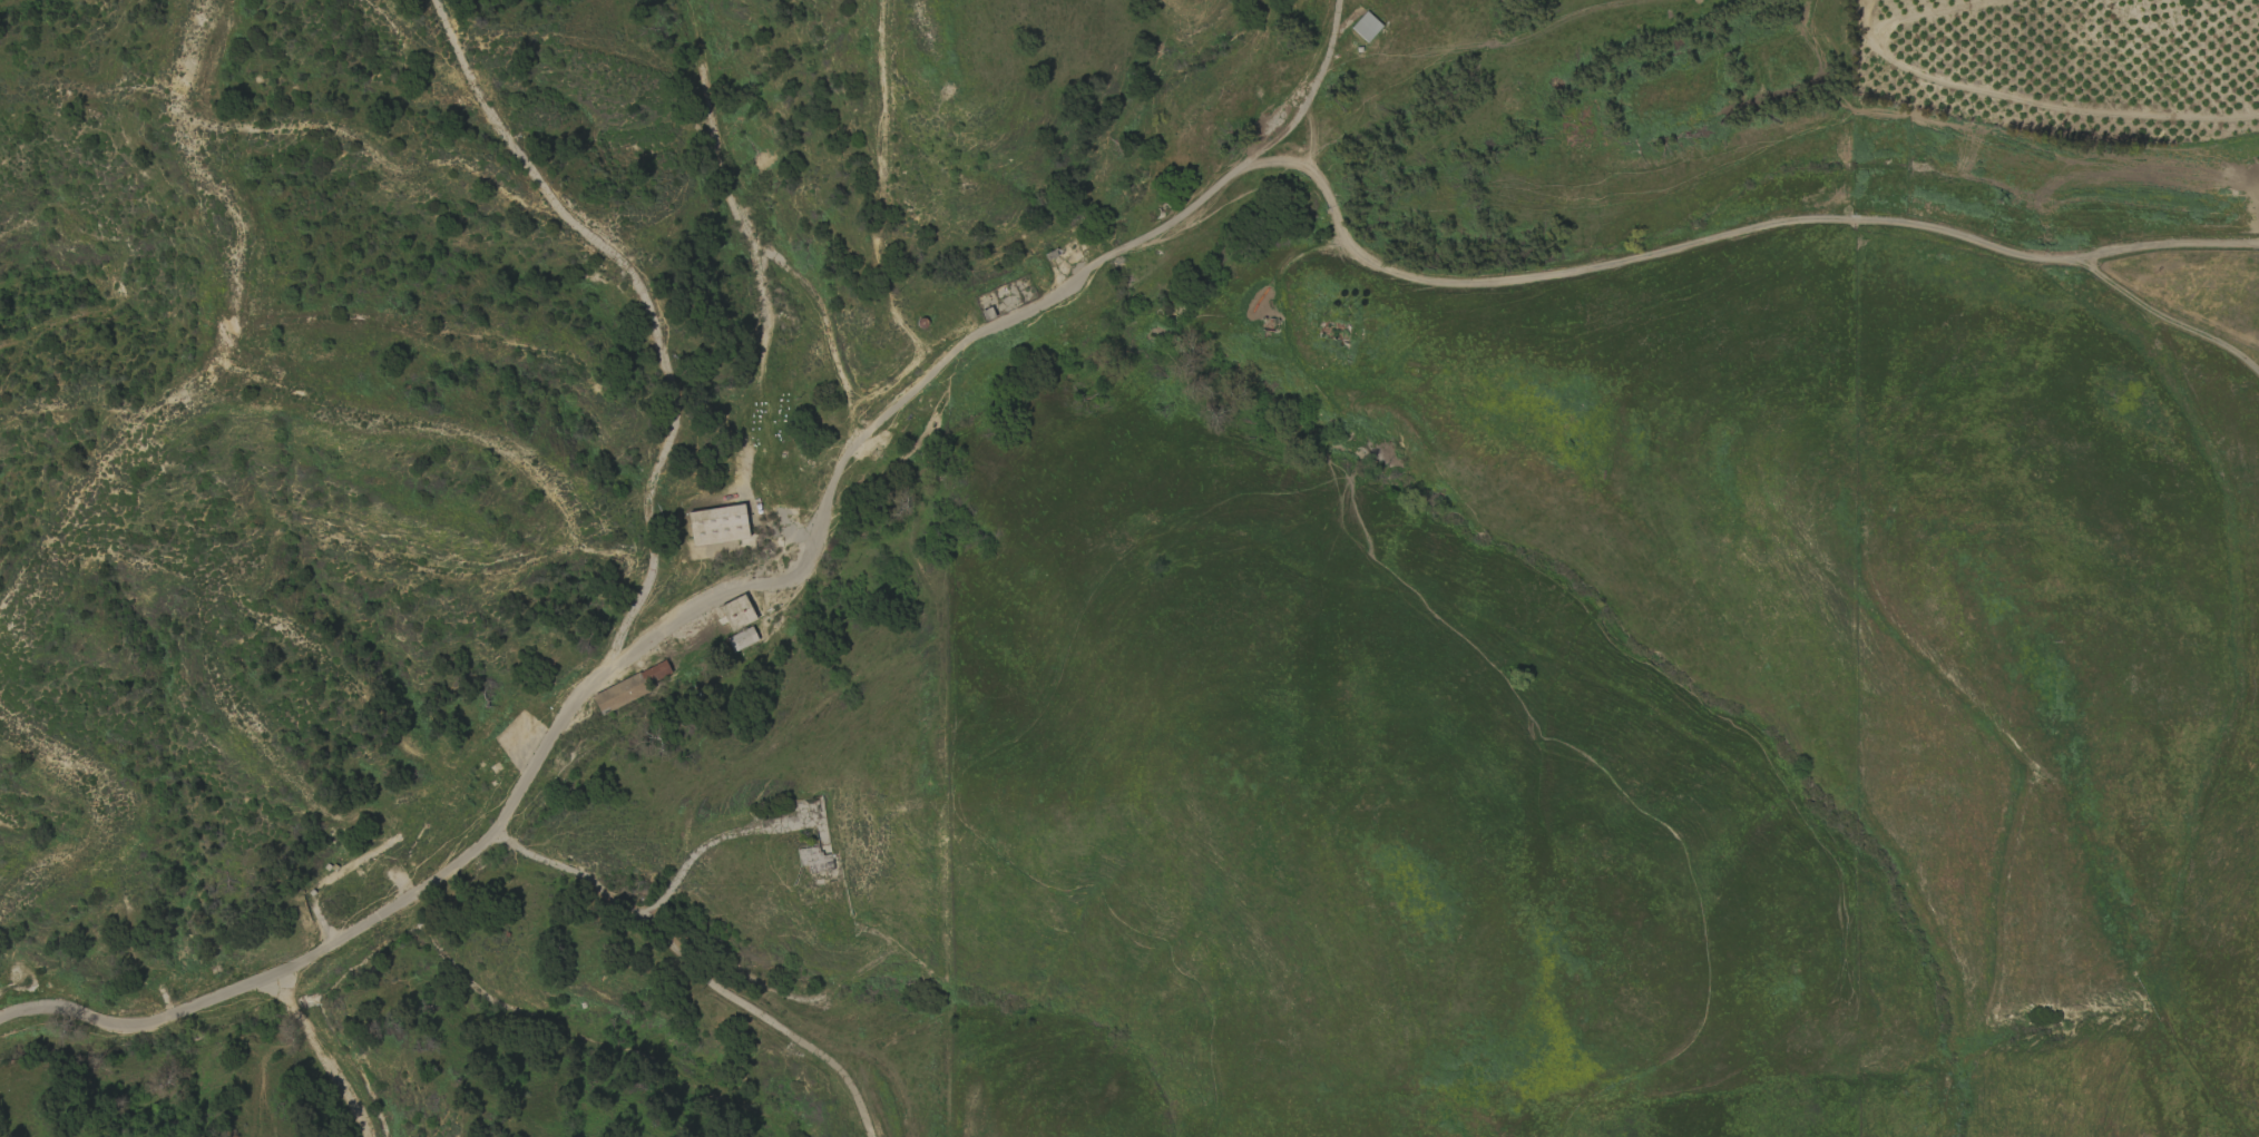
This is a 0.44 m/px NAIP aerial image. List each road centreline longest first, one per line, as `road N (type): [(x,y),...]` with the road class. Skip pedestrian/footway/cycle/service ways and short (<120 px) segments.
road 1 (residential): [(0,1020),(47,1009),(131,1029),(168,1022),(324,953),(432,886),(495,833),(554,735),(612,666),(648,649),(701,602),(790,582),(811,553),(843,462),(863,434),(974,340),(1047,305),(1101,262),(1185,217),(1280,141),(1316,96),(1340,0)]
road 2 (residential): [(2258,244),(2143,244),(2042,261),(1905,220),(1789,220),(1608,266),(1458,283),(1410,277),(1349,246),(1319,180),(1302,165),(1249,164)]
road 3 (residential): [(495,833),(565,869),(827,1062),(853,1088),(868,1136)]

